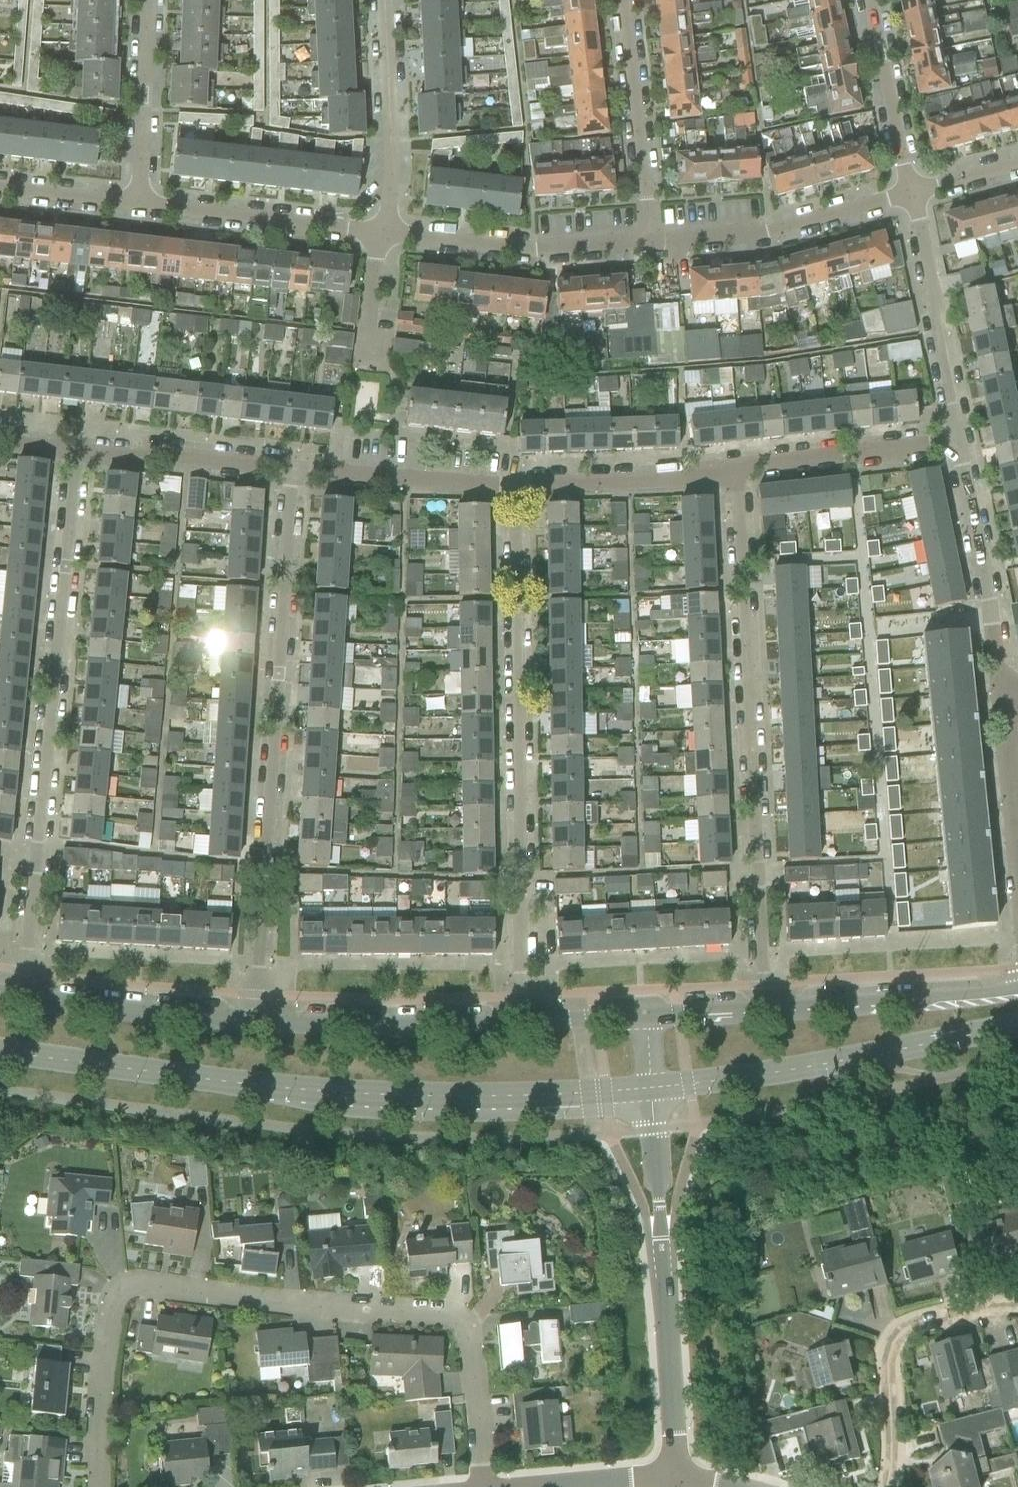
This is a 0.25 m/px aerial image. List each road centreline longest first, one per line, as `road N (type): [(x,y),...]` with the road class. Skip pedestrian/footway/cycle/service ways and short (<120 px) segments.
road 1 (residential): [(101,1486),(108,1300),(137,1282),(463,1318),(482,1486)]
road 2 (secondary): [(0,1054),(380,1098),(648,1091)]
road 3 (residential): [(77,445),(26,1002)]
road 4 (residential): [(259,1024),(281,468)]
road 5 (residential): [(765,1012),(735,473)]
road 6 (residential): [(512,487),(523,1021)]
road 7 (unclassified): [(669,1482),(648,1091)]
road 8 (secondary): [(648,1091),(765,1079),(1017,1026)]
road 9 (residential): [(889,1486),(891,1355),(906,1329),(1017,1301)]
road 10 (residential): [(655,238),(548,245),(384,232)]
road 11 (secondary): [(523,1021),(259,1024)]
road 12 (residential): [(956,449),(911,191)]
road 13 (residential): [(911,191),(767,230),(655,238)]
road 14 (residential): [(1005,700),(956,449)]
road 15 (secondary): [(1017,990),(765,1012)]
road 16 (residential): [(377,231),(138,202)]
road 17 (residential): [(624,0),(655,238)]
road 18 (secondary): [(259,1024),(26,1002)]
road 19 (residential): [(384,232),(394,169),(384,0)]
road 20 (residential): [(512,487),(281,468)]
road 21 (residential): [(735,473),(512,487)]
road 22 (residential): [(956,449),(735,473)]
road 23 (residential): [(281,468),(77,445)]
road 24 (residential): [(138,202),(146,0)]
road 25 (residential): [(911,191),(872,0)]
road 26 (residential): [(516,1486),(669,1482)]
road 27 (residential): [(138,202),(0,187)]
road 28 (residential): [(1005,700),(1017,836)]
road 29 (residential): [(362,362),(377,231)]
road 30 (secondary): [(765,1012),(644,1017)]
road 31 (secondary): [(644,1017),(523,1021)]

